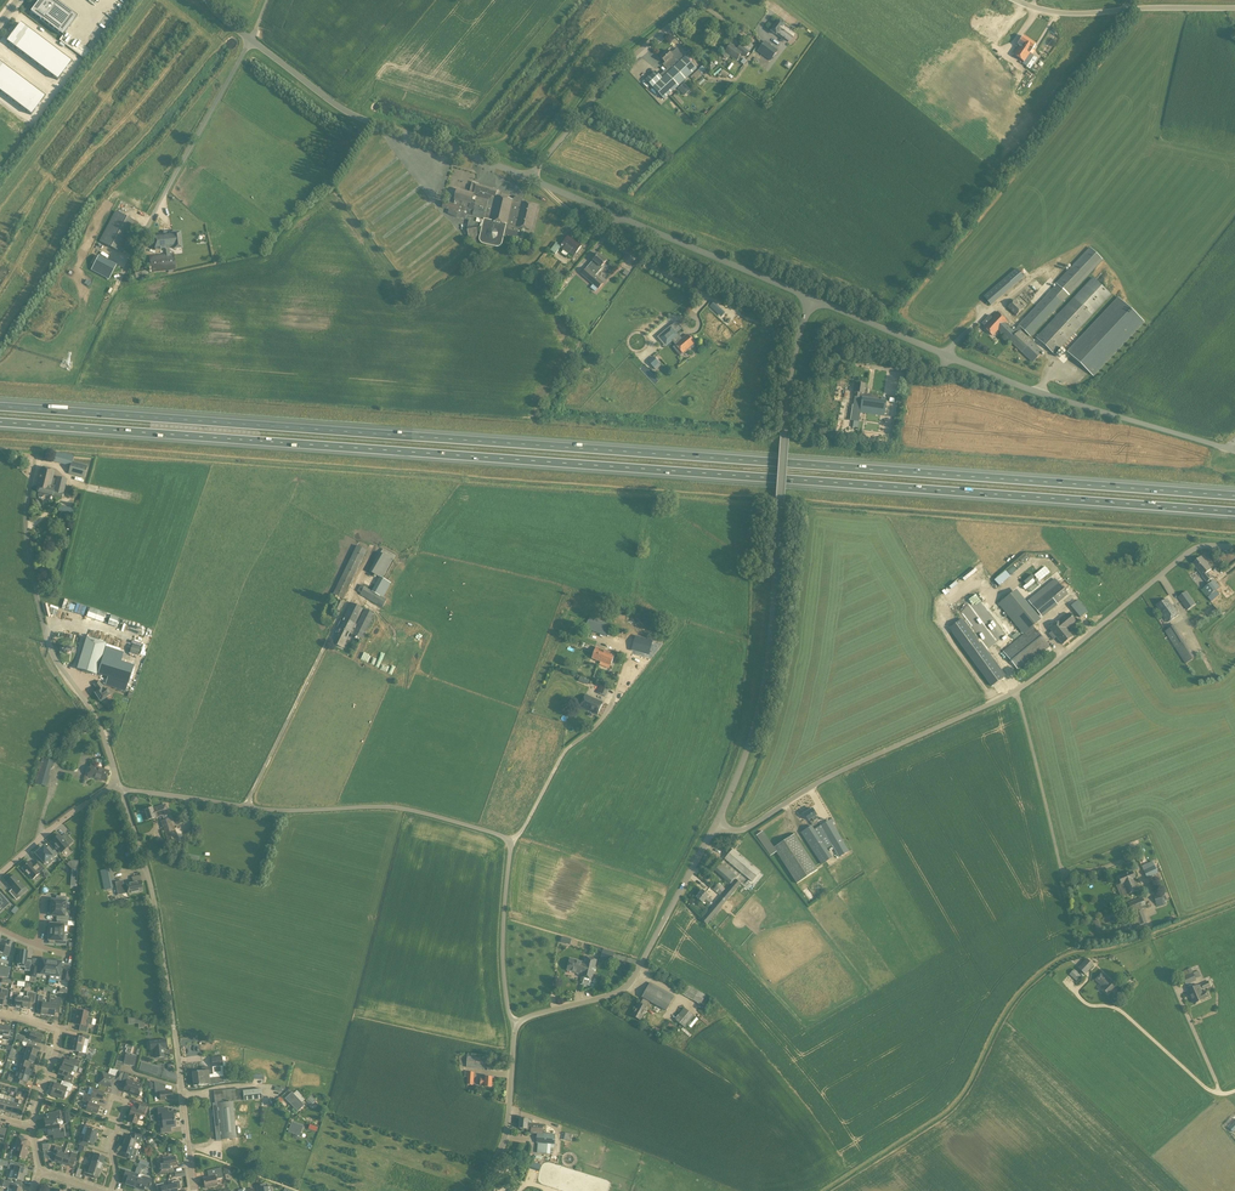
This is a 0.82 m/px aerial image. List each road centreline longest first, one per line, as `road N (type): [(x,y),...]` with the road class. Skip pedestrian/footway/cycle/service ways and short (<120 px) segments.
road 1 (motorway): [(0,422),(1234,512)]
road 2 (motorway): [(1234,496),(0,408)]
road 3 (unclassified): [(1234,547),(1192,551),(1015,692),(823,780),(745,829),(715,824)]
road 4 (unclassified): [(715,824),(764,682),(792,367),(811,299)]
road 5 (unclassified): [(811,299),(1014,384),(1234,451)]
road 6 (unclassified): [(510,842),(405,809),(274,810),(121,789)]
road 7 (track): [(0,330),(78,201),(231,24)]
road 8 (unclassified): [(530,179),(355,116),(207,0)]
road 9 (unclassified): [(121,789),(99,726),(56,661),(42,622),(26,528),(35,459)]
road 10 (unclassified): [(715,824),(624,988),(516,1024)]
road 11 (track): [(0,200),(152,0)]
road 12 (unclassified): [(530,179),(619,70),(704,0)]
road 13 (unclassified): [(174,1027),(155,904),(121,789)]
road 14 (unclassified): [(510,842),(564,753),(611,706),(628,656)]
road 15 (unclassified): [(1234,8),(1076,14),(1014,0)]
road 16 (unclassified): [(811,299),(620,217)]
road 17 (unclassified): [(516,1024),(503,949),(510,842)]
road 18 (unclassified): [(516,1024),(506,1131),(477,1190)]
road 19 (residential): [(194,1190),(174,1027)]
road 20 (residential): [(33,1124),(56,1029),(0,1014)]
road 21 (track): [(37,598),(62,595),(93,489)]

